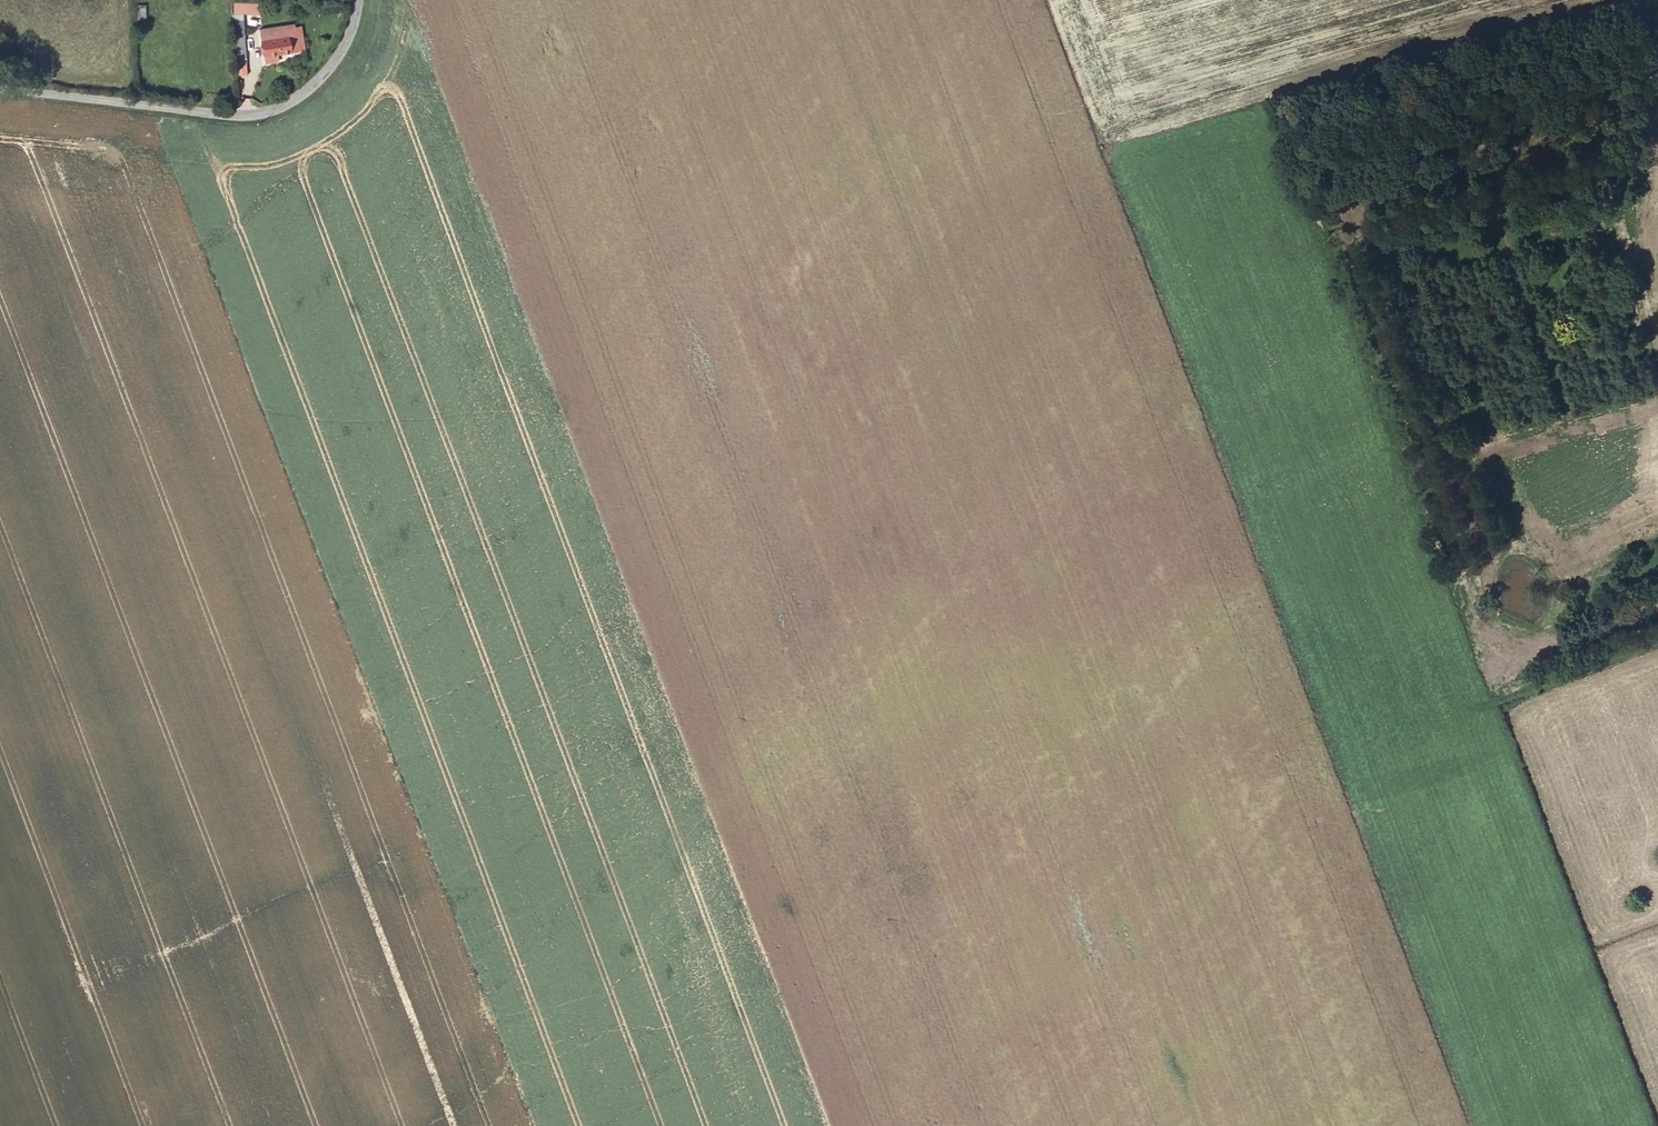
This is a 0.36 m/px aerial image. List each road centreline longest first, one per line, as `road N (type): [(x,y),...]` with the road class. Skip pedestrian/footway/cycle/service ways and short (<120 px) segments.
road 1 (tertiary): [(357,0),(345,41),(313,86),(288,107),(255,117),(0,88)]

